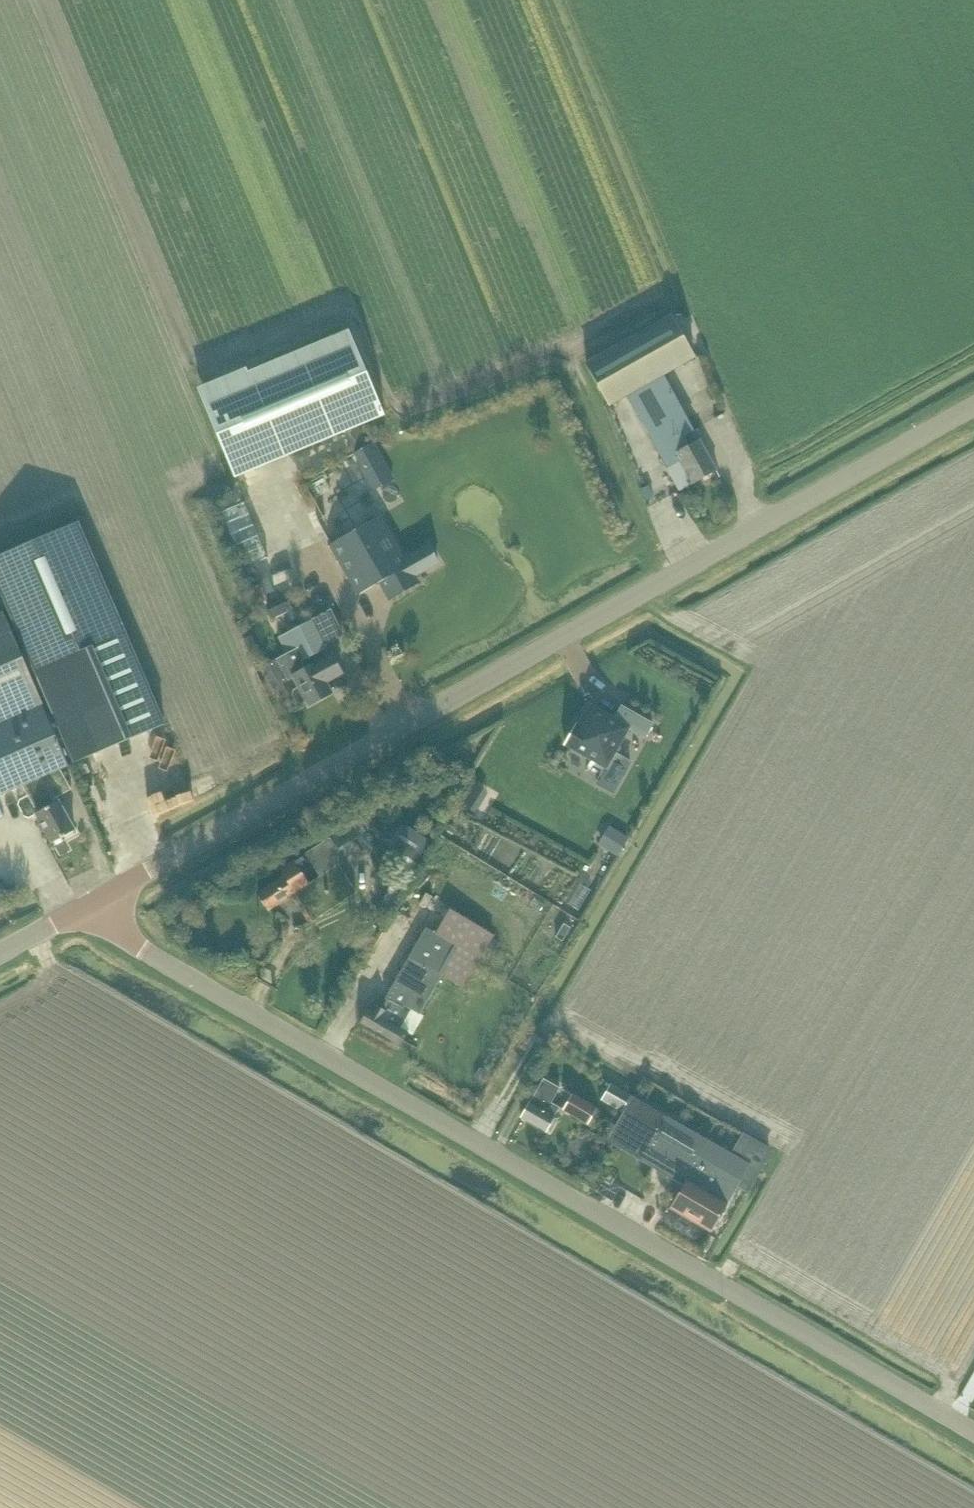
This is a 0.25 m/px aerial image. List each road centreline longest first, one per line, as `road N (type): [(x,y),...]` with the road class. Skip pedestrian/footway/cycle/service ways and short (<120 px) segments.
road 1 (unclassified): [(973,1445),(192,984),(84,901)]
road 2 (unclassified): [(84,901),(973,403)]

